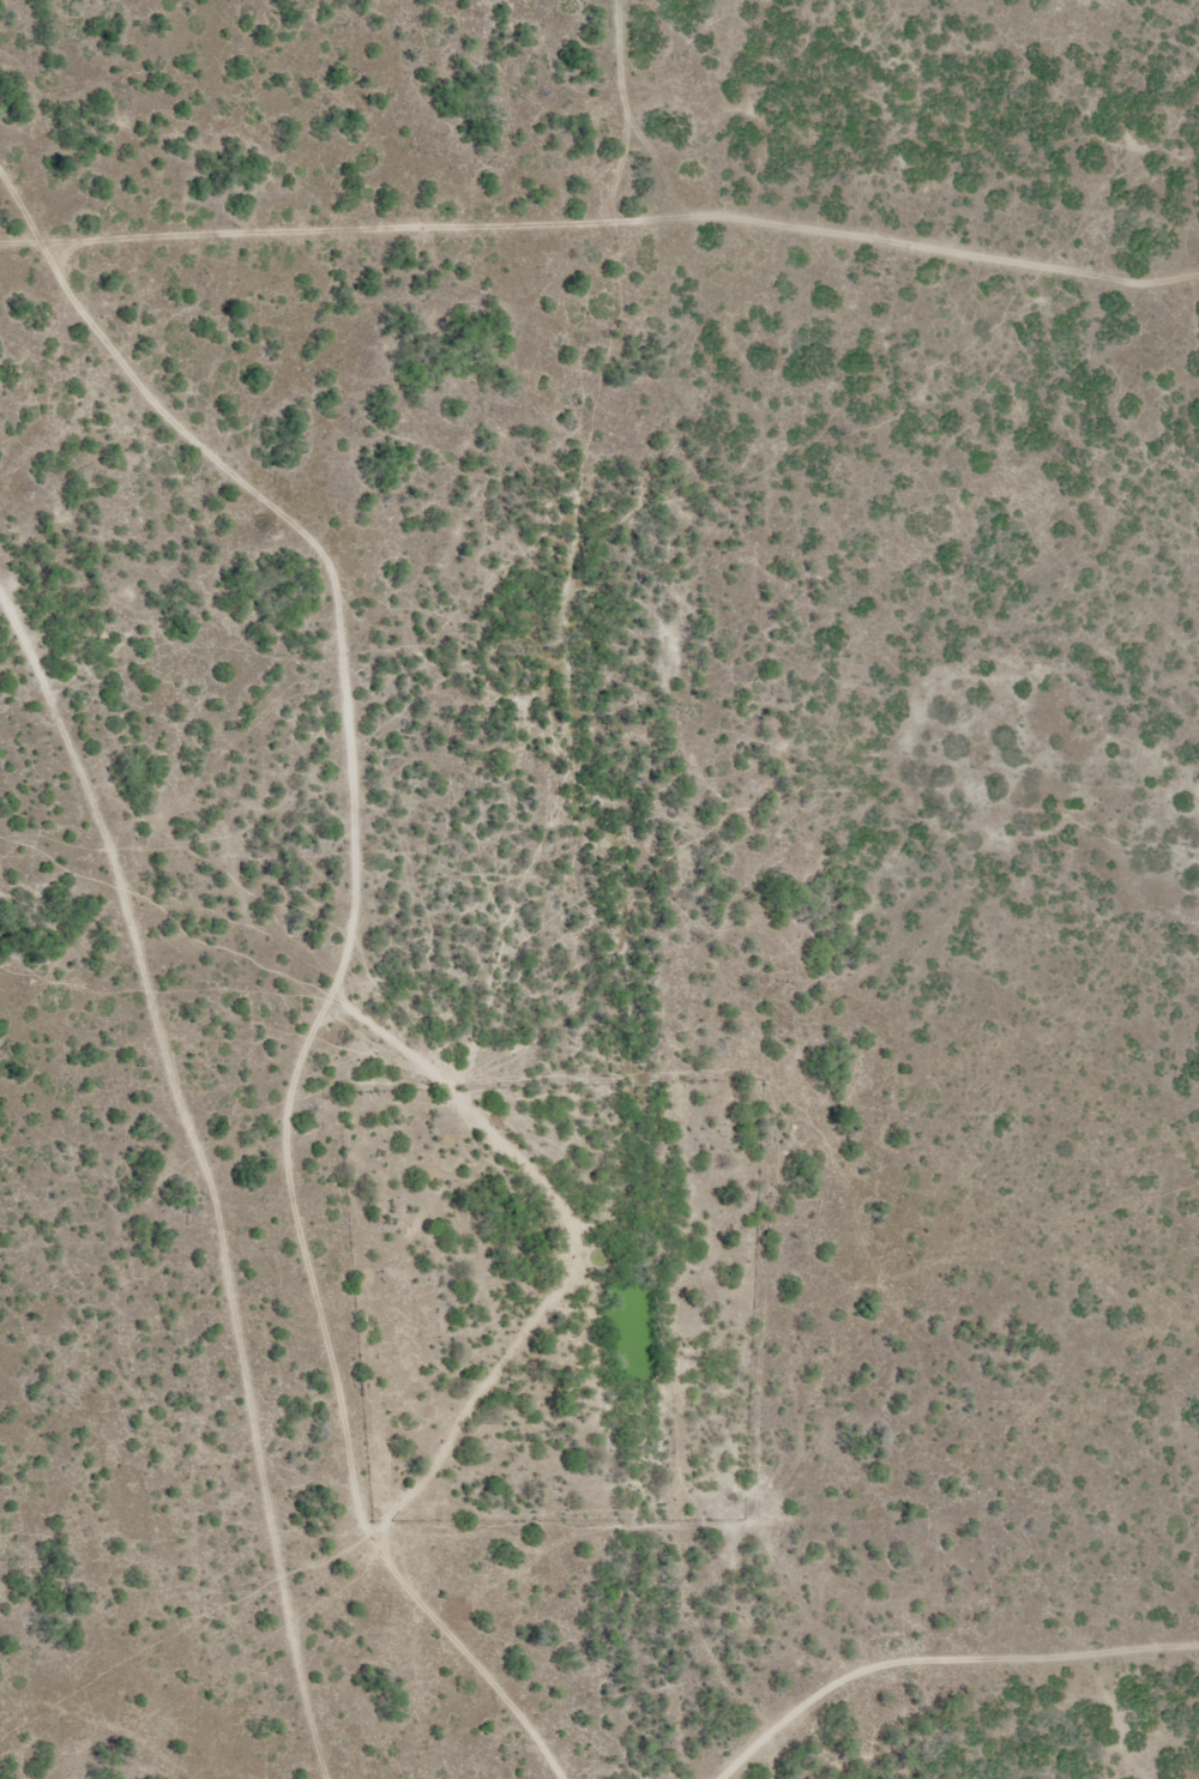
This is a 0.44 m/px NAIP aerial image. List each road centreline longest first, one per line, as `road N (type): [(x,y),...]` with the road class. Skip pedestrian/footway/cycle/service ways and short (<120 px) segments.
road 1 (residential): [(703,1121),(777,936),(760,868),(663,758),(370,493),(325,326),(319,78),(288,0)]

